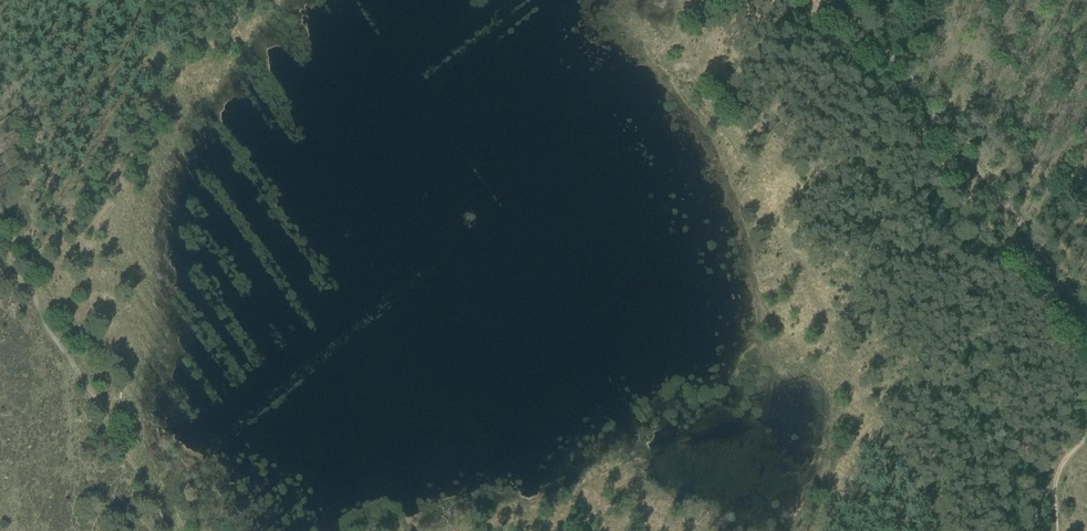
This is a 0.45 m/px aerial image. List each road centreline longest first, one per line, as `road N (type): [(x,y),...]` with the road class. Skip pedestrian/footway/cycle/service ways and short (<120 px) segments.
road 1 (track): [(1086,314),(843,0)]
road 2 (track): [(209,0),(176,31),(120,113),(67,238),(15,269)]
road 3 (track): [(169,530),(15,269)]

